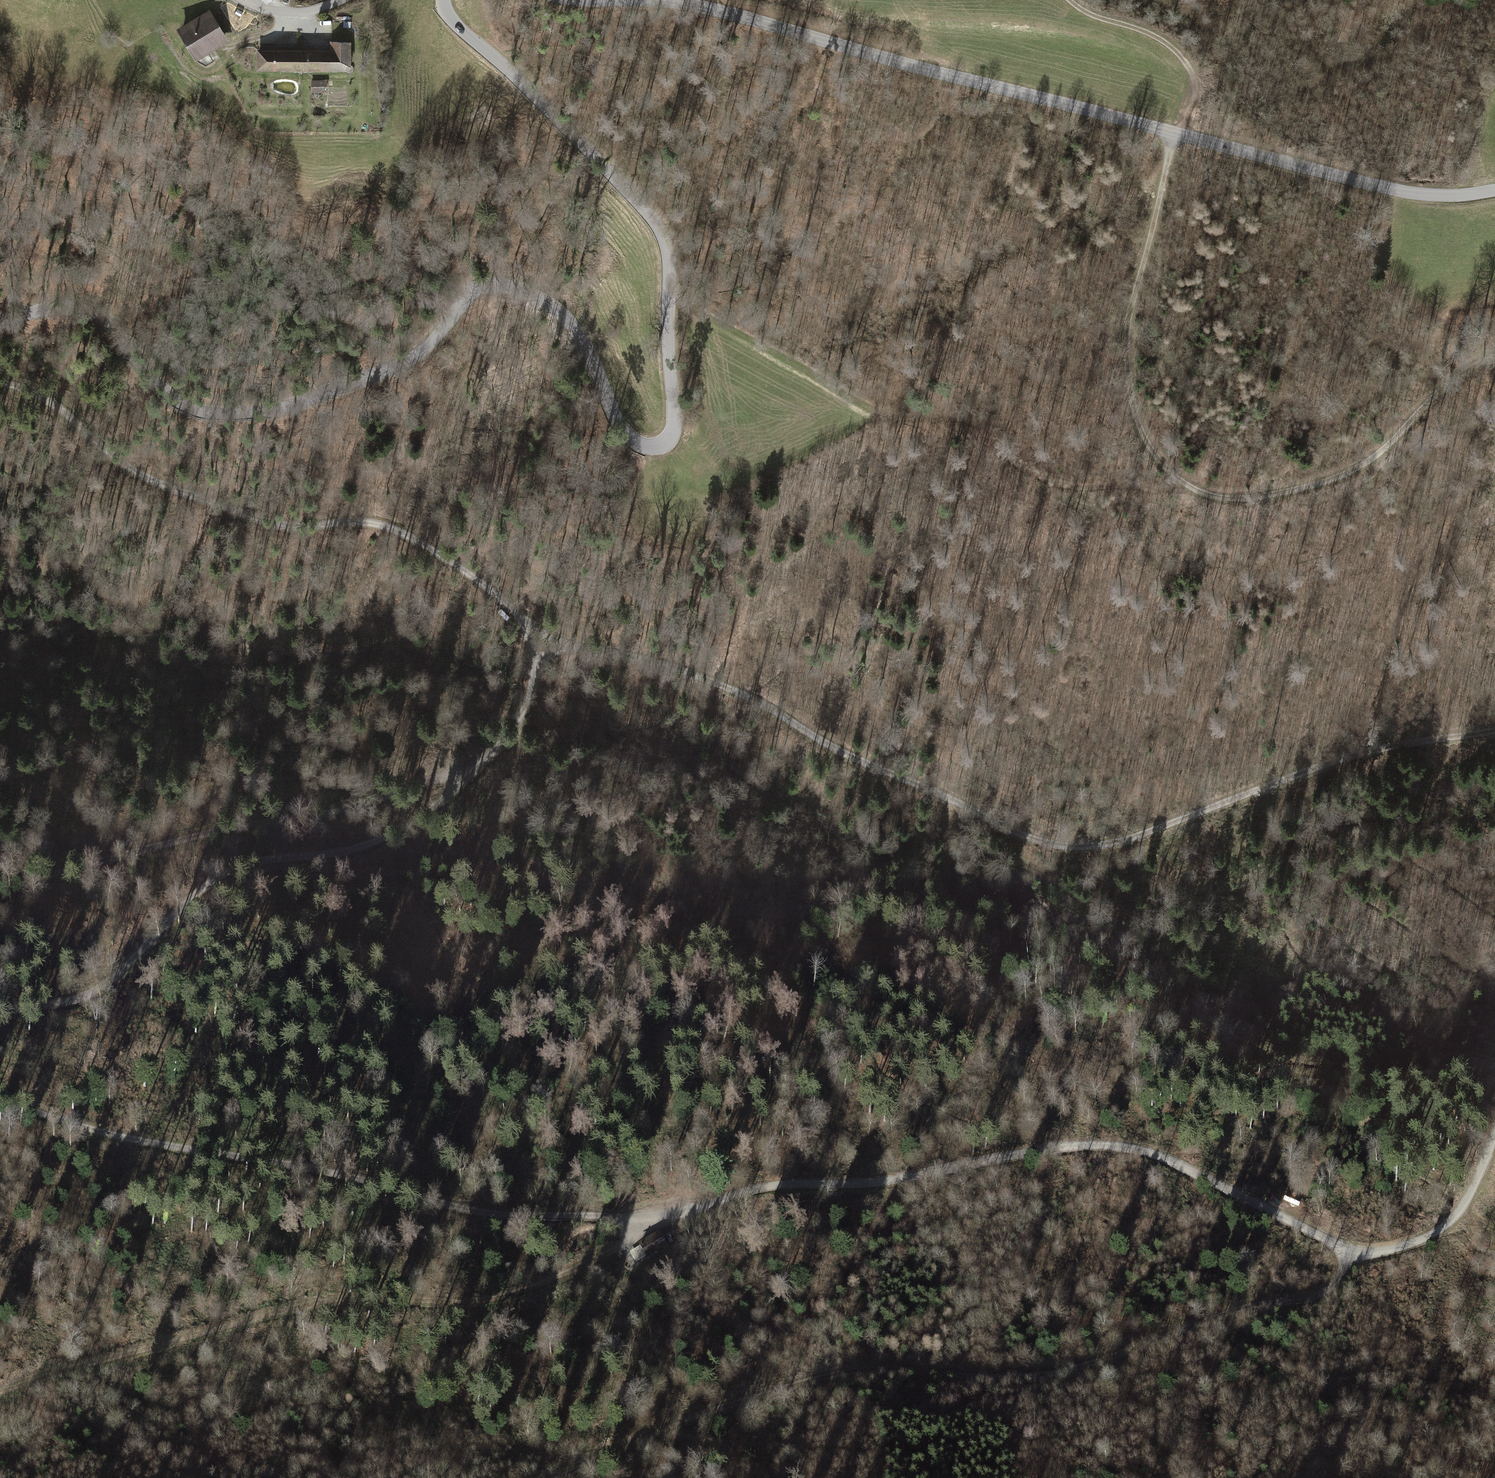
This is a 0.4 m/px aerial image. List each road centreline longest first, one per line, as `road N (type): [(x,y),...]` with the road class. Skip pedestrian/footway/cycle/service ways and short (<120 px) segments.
road 1 (track): [(0,1097),(92,1131),(363,1178),(521,1219),(658,1221),(787,1182),(870,1181),(1073,1146),(1128,1146),(1168,1158),(1352,1252),(1430,1238),(1475,1191),(1494,1141)]
road 2 (tertiary): [(444,0),(459,27),(551,113),(665,242),(682,421),(669,439),(649,444),(634,436),(589,340),(566,309),(532,292),(479,291),(429,344),(263,405),(197,388),(145,326),(95,303),(0,322)]
road 3 (track): [(0,383),(35,390),(134,471),(221,508),(267,522),(361,519),(400,531),(455,561),(538,631),(538,661),(517,724),(420,817),(335,854),(242,866),(204,887),(104,988),(58,1003),(0,1010)]
road 4 (track): [(538,631),(696,673),(1052,844),(1131,841),(1347,760),(1494,734)]
road 5 (track): [(1068,0),(1151,33),(1193,75),(1195,96),(1176,136),(1124,359),(1137,423),(1169,474),(1222,501),(1335,478),(1373,461),(1494,364)]
road 6 (tertiary): [(1494,192),(1456,198),(1393,193),(729,5),(587,0)]
road 7 (track): [(1352,1252),(1335,1284),(1315,1298),(1231,1313),(1101,1362),(994,1381),(836,1376),(622,1448),(561,1477)]
road 8 (track): [(658,1221),(612,1254),(515,1297),(468,1304),(344,1299),(285,1310),(0,1394)]
road 9 (track): [(476,765),(363,809),(130,853),(0,895)]
road 10 (track): [(947,798),(990,849),(1032,873),(1222,946)]

